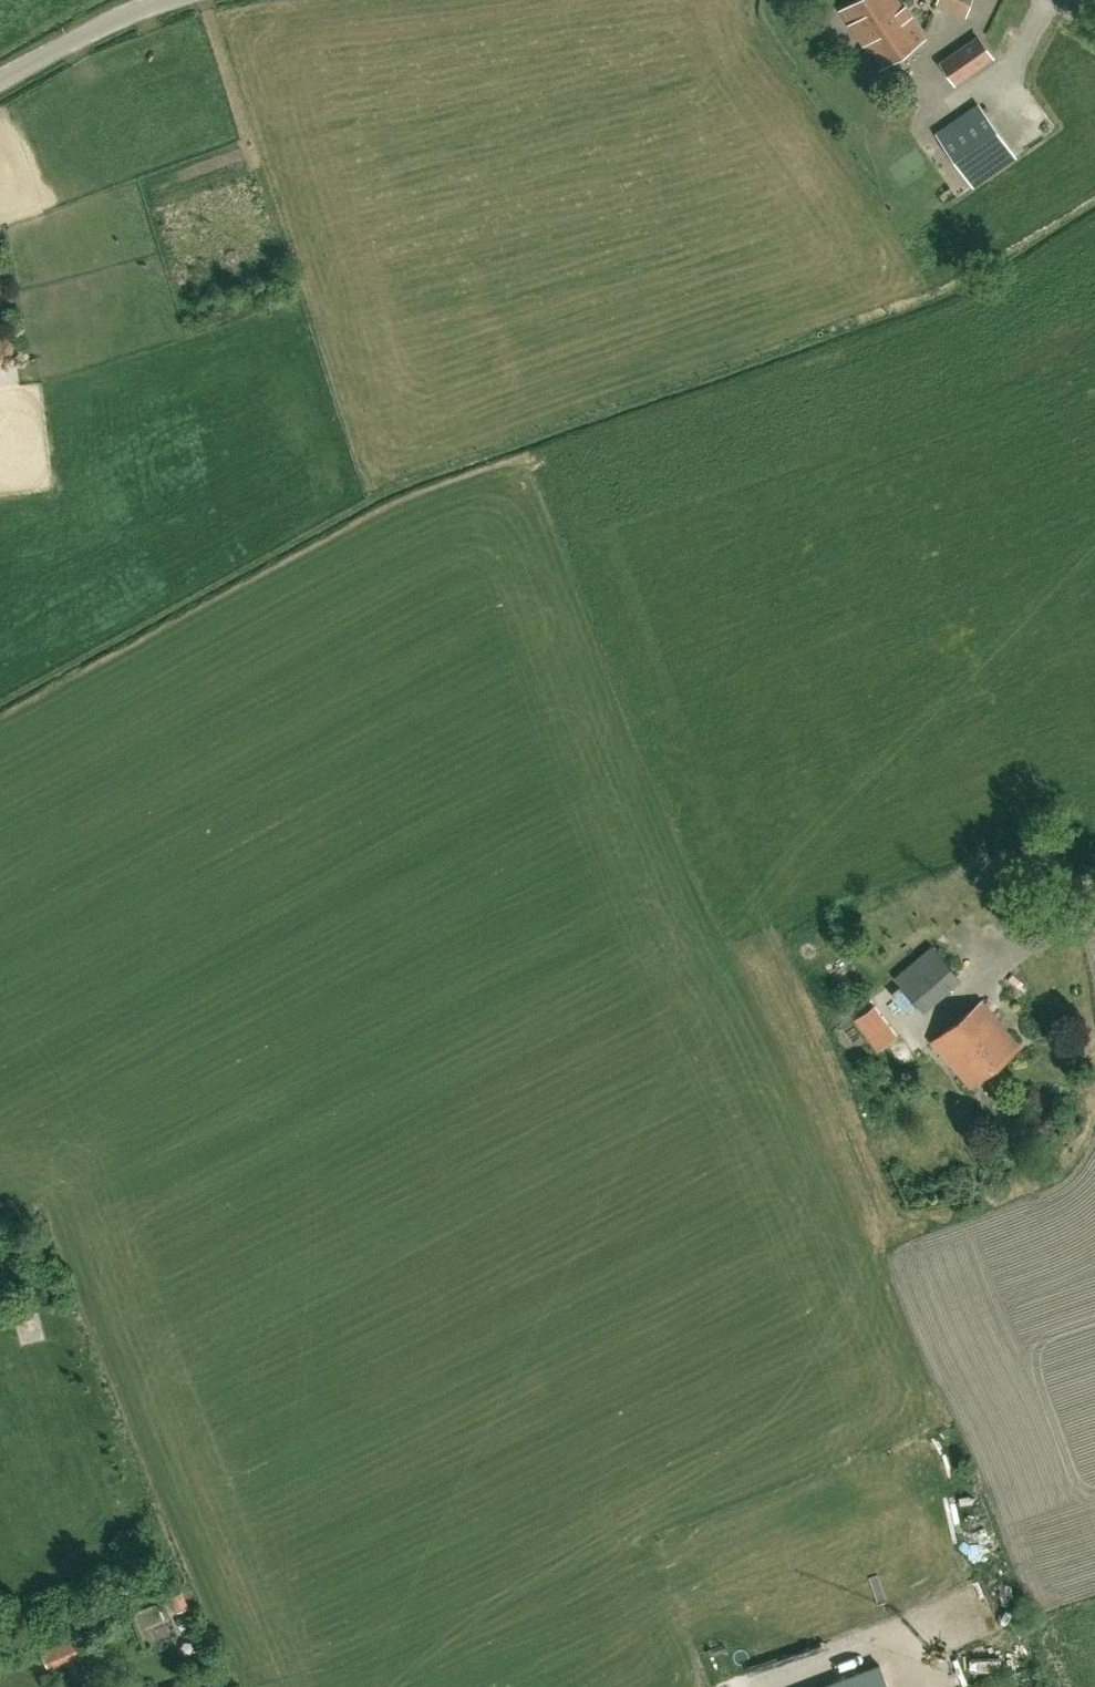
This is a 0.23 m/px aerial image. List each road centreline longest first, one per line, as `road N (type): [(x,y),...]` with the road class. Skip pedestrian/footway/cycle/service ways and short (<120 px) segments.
road 1 (unclassified): [(0,81),(93,29),(167,0)]

